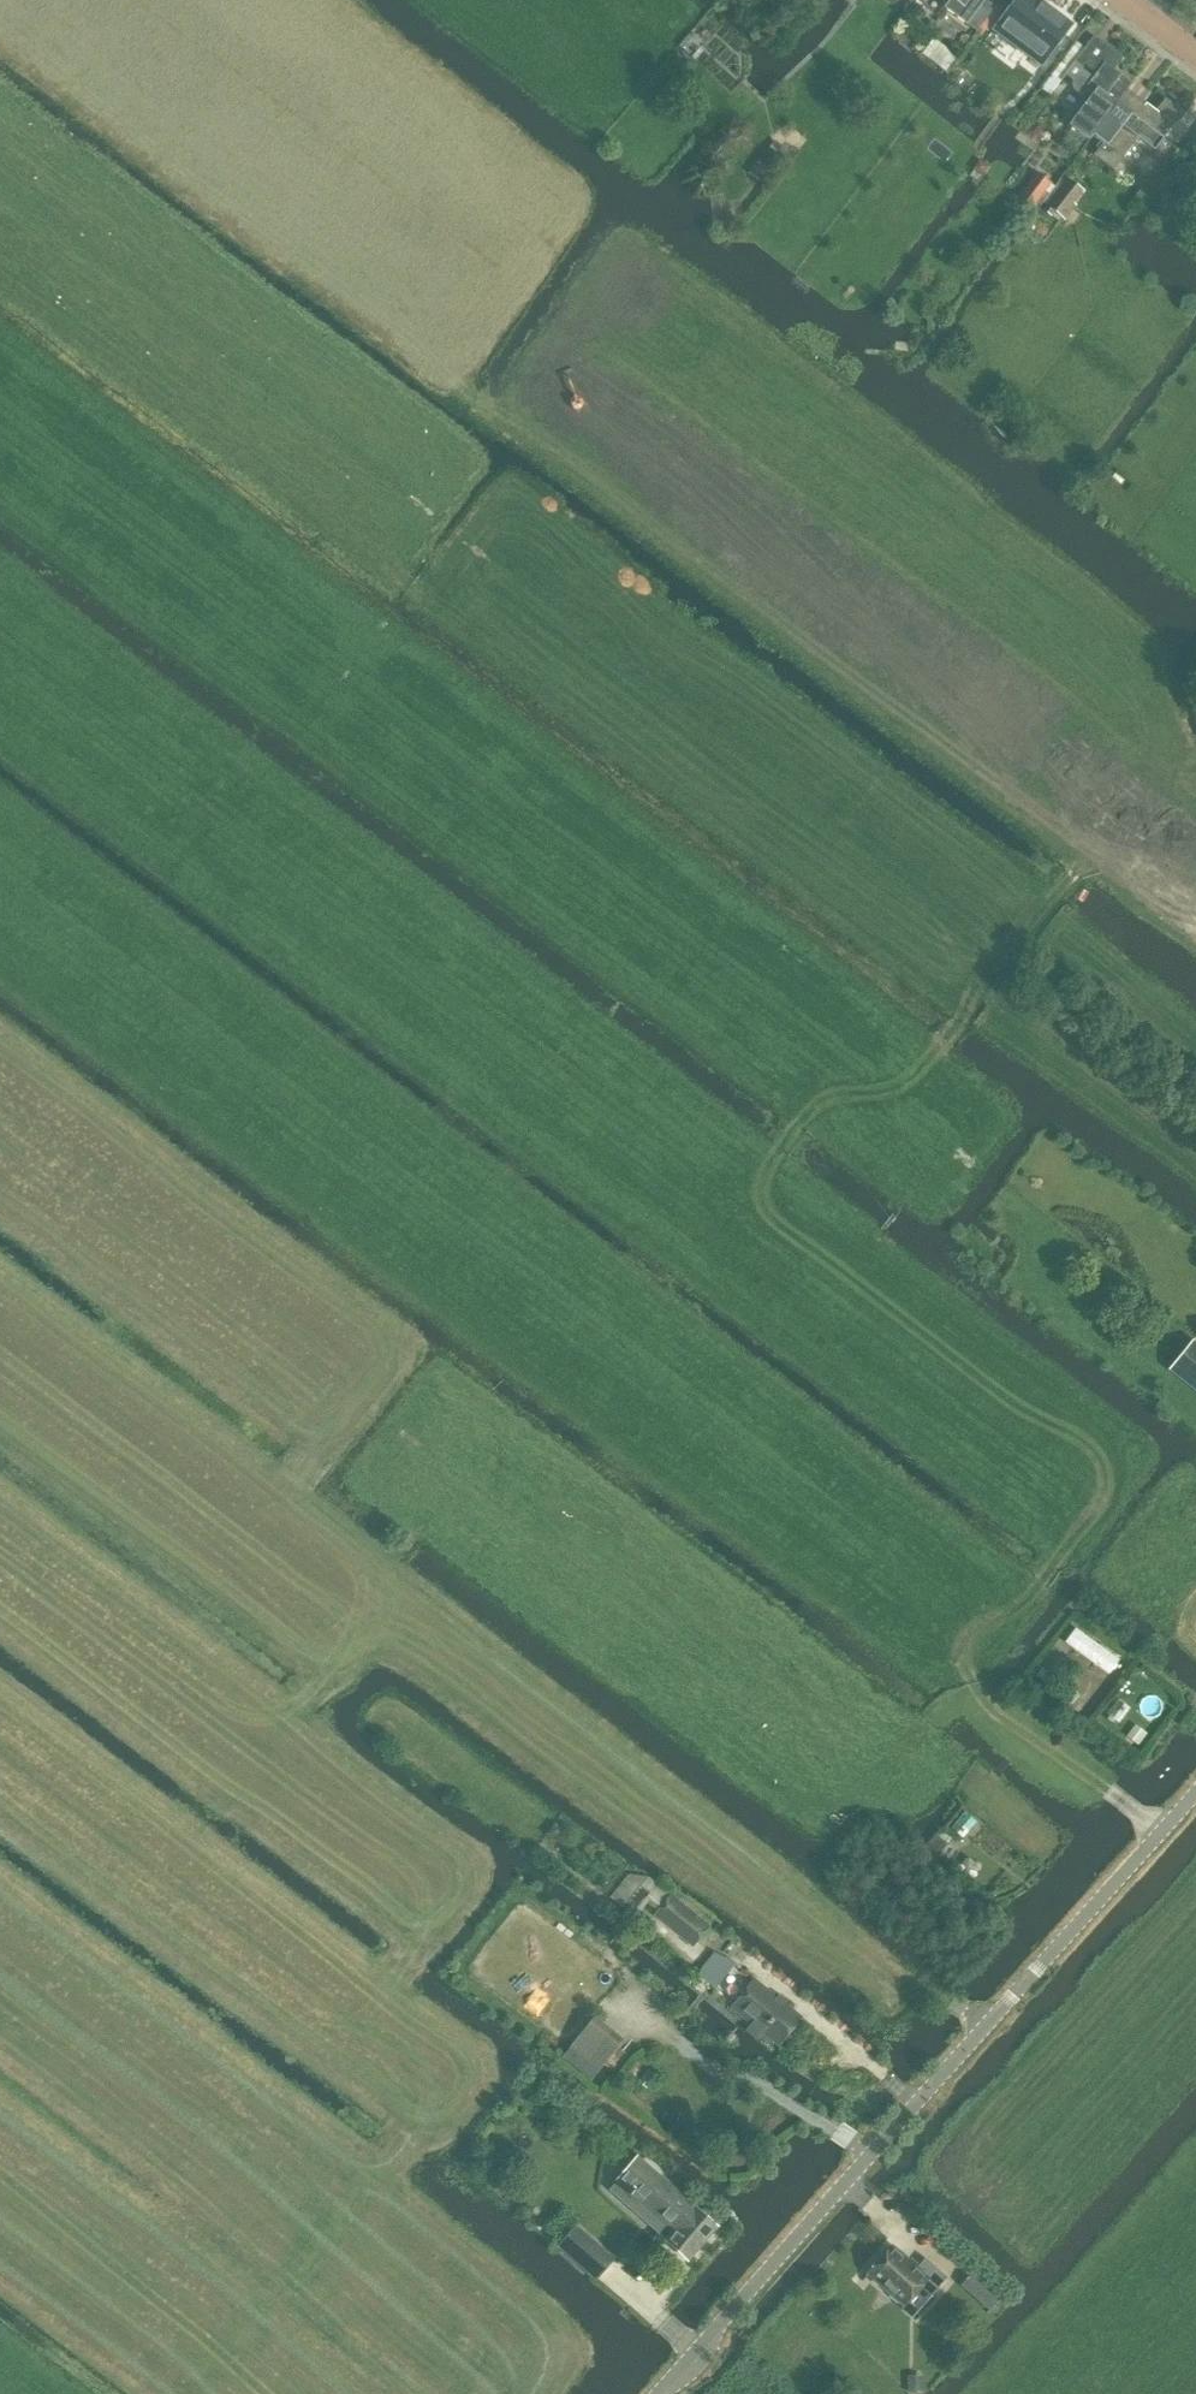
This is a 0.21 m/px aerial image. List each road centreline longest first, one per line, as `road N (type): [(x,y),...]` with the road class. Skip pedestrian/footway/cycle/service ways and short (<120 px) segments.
road 1 (track): [(0,2269),(91,2334),(188,2354),(267,2314),(405,2129),(185,1829),(334,1653),(457,1640),(896,1969),(986,2026)]
road 2 (unclassified): [(662,2393),(1195,1793)]

